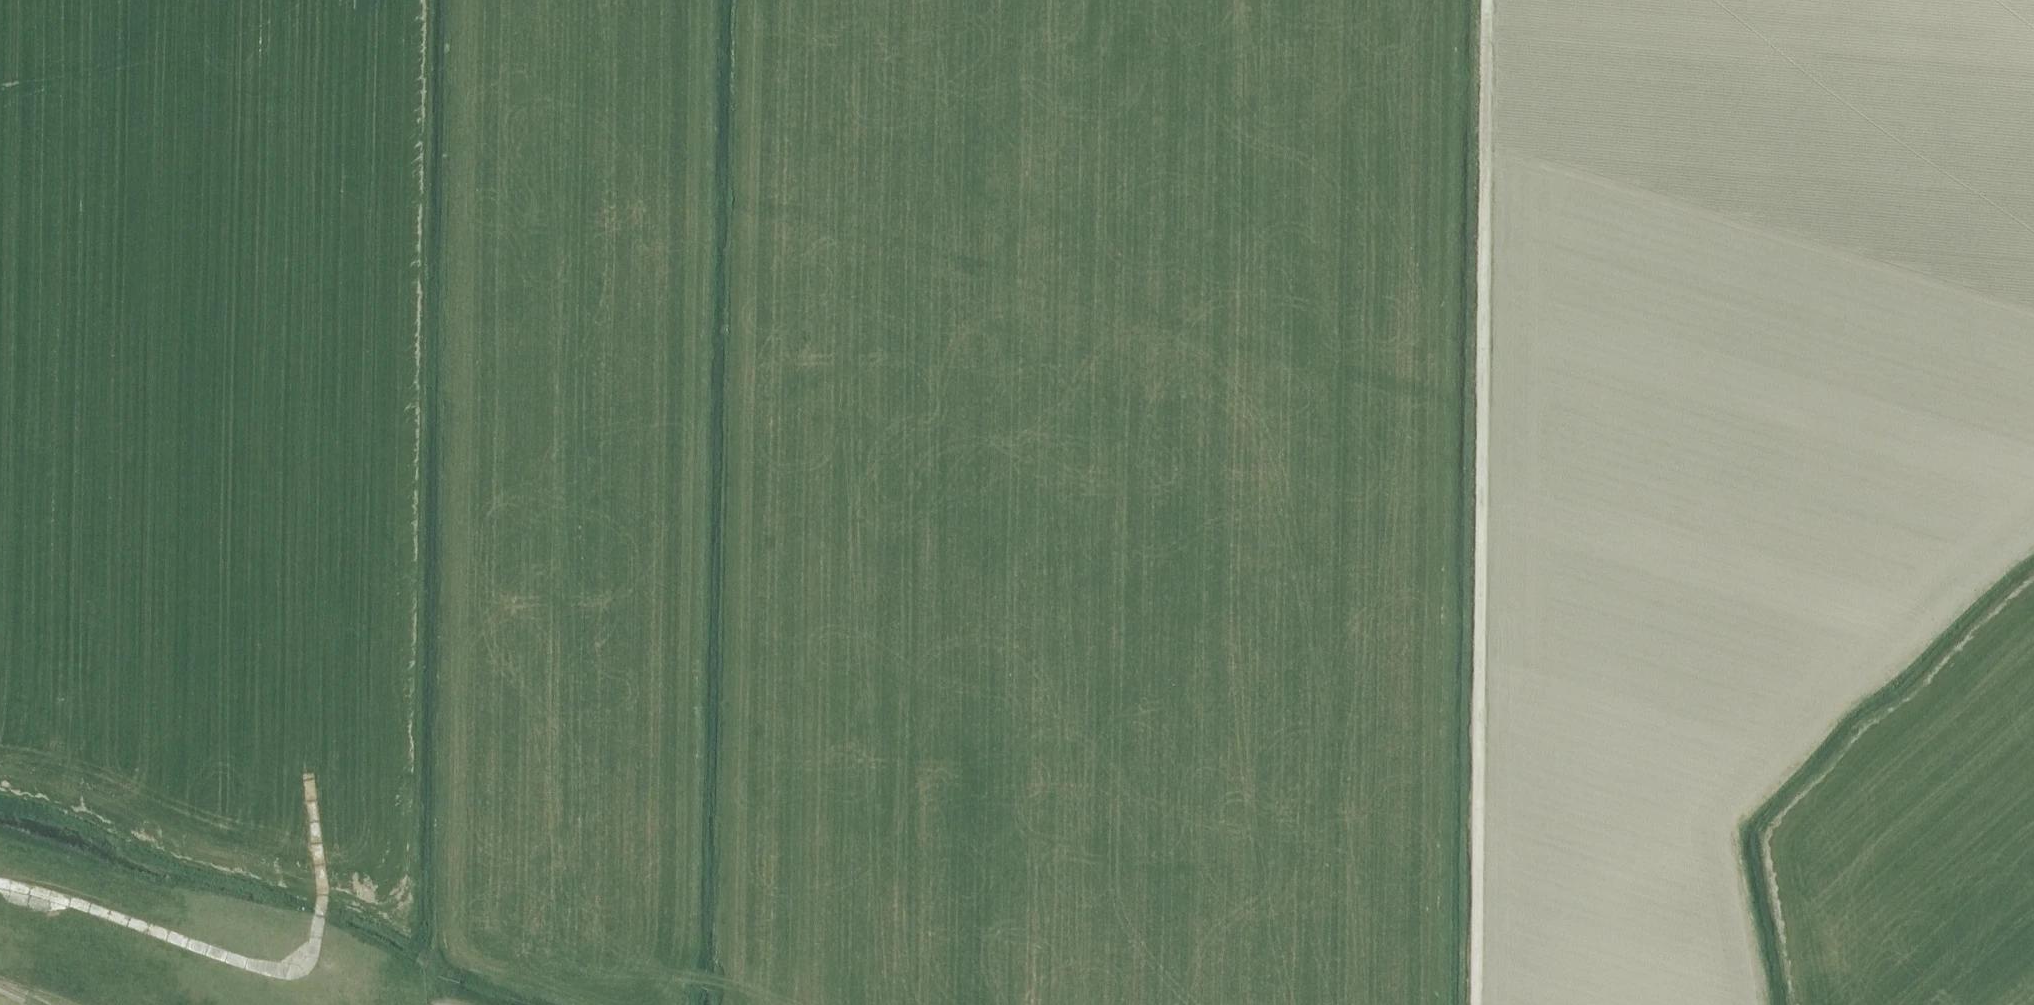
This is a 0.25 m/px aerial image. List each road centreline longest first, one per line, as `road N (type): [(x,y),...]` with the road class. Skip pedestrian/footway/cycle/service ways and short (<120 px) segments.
road 1 (track): [(1477,1004),(1487,0)]
road 2 (track): [(0,883),(247,964),(294,971),(312,956),(322,907),(309,776)]

